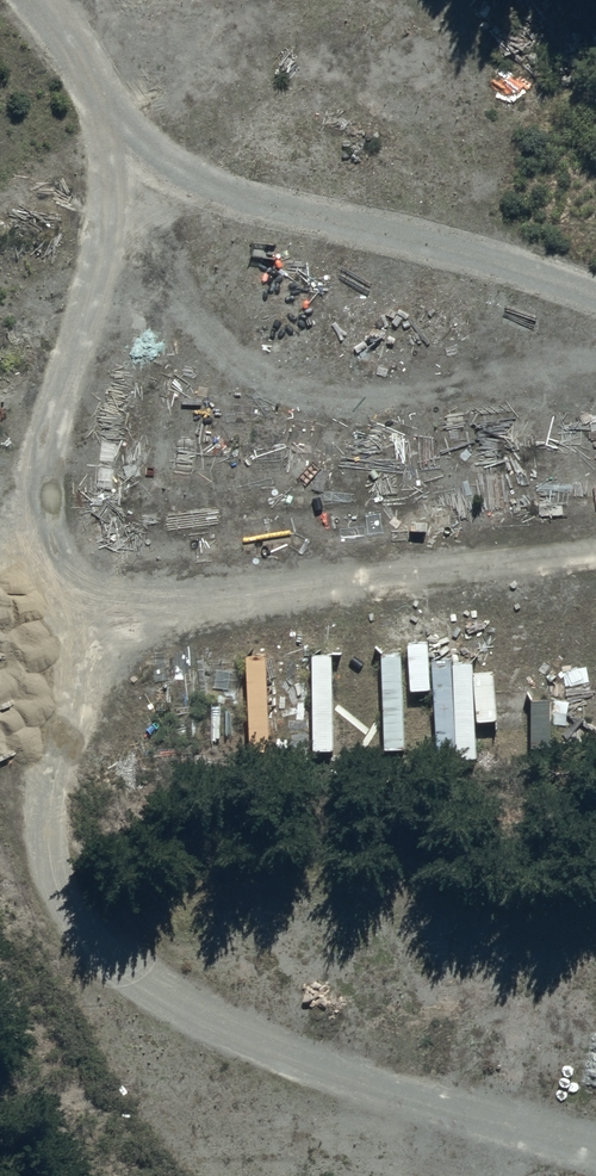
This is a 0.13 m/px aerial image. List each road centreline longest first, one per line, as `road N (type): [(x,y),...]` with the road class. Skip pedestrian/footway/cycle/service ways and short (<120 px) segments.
road 1 (track): [(56,0),(90,51),(114,251),(17,493),(47,676),(43,793),(78,909),(149,987),(334,1070),(595,1154)]
road 2 (track): [(39,627),(595,559)]
road 3 (track): [(114,251),(253,377),(359,398),(595,354)]

